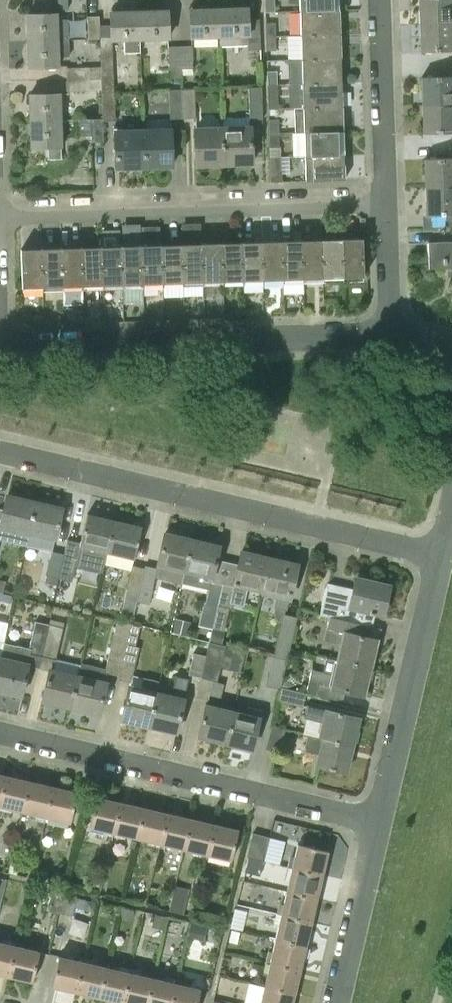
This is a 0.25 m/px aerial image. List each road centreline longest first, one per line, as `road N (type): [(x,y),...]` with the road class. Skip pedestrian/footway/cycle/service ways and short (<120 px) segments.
road 1 (residential): [(445,551),(0,449)]
road 2 (residential): [(386,814),(0,729)]
road 3 (residential): [(396,349),(2,357)]
road 4 (residential): [(1,221),(392,205)]
road 5 (residential): [(386,814),(445,551)]
road 6 (residential): [(392,205),(387,0)]
road 7 (residential): [(342,1002),(386,814)]
road 8 (residential): [(396,349),(392,205)]
road 9 (residential): [(2,357),(1,221)]

